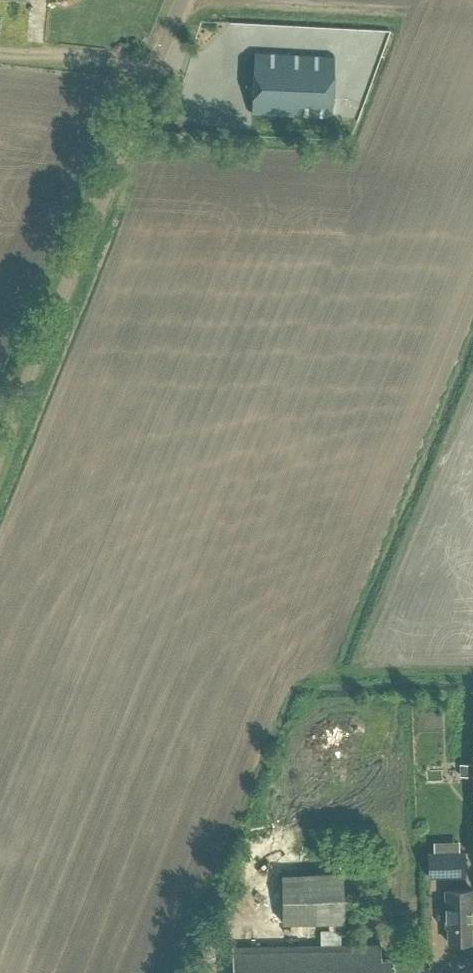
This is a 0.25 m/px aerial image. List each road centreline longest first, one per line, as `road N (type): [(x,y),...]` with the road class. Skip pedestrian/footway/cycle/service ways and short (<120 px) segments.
road 1 (unclassified): [(0,436),(178,0)]

